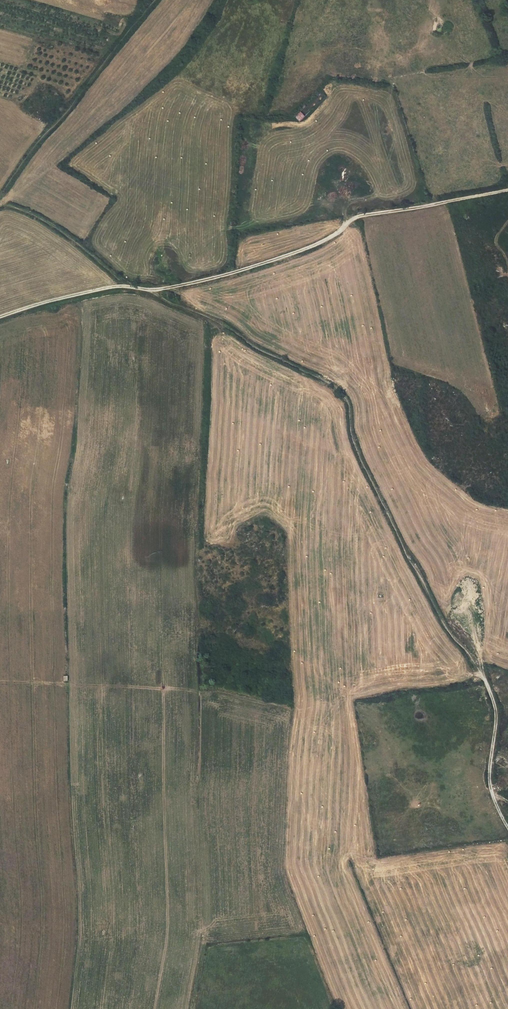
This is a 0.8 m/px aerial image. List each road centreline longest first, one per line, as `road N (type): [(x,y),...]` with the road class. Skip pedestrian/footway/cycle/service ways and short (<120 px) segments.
road 1 (track): [(507,830),(489,784),(490,694),(442,623),(381,504),(353,442),(345,398),(154,291)]
road 2 (track): [(154,291),(313,247),(360,217),(507,191)]
road 3 (track): [(0,318),(127,287)]

